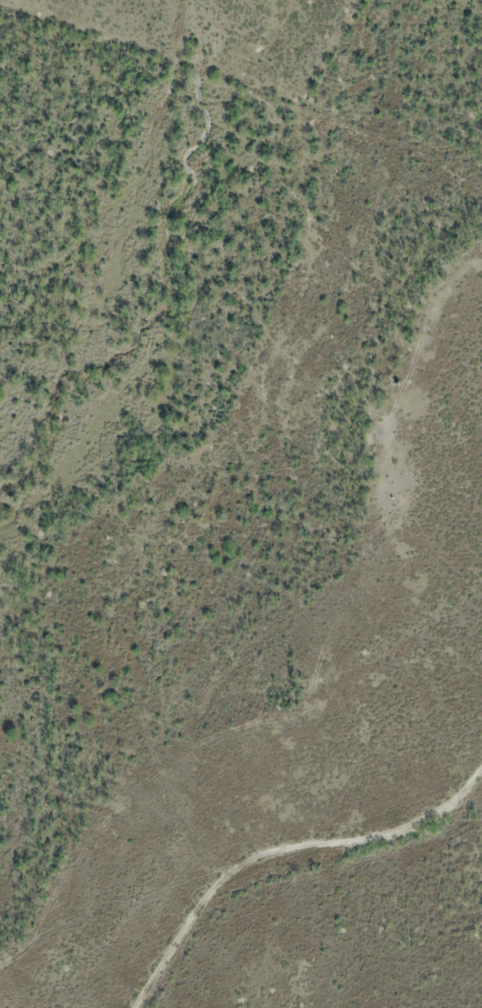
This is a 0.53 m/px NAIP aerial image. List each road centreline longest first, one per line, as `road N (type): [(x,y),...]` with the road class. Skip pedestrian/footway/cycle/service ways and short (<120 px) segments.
road 1 (track): [(132,1007),(215,882),(261,854),(413,827),(481,766)]

